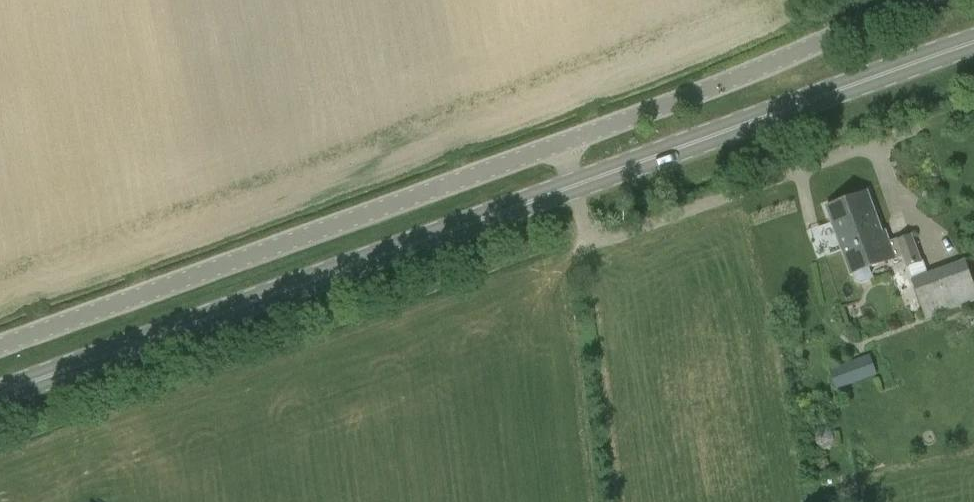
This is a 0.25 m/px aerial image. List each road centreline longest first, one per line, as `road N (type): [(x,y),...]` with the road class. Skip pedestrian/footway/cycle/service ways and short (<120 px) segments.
road 1 (secondary): [(0,393),(973,46)]
road 2 (unclassified): [(0,351),(769,65),(916,0)]

